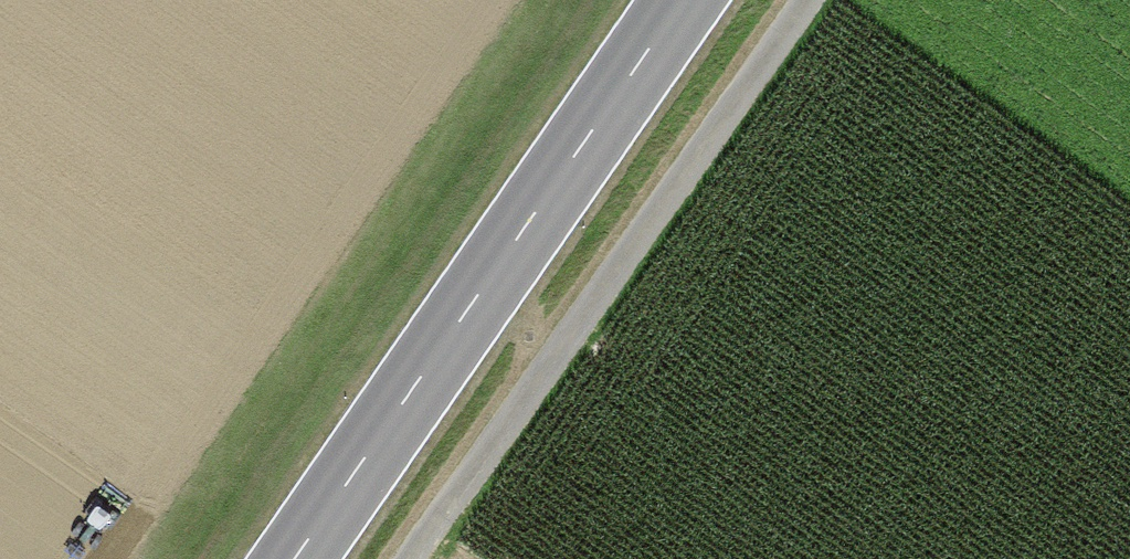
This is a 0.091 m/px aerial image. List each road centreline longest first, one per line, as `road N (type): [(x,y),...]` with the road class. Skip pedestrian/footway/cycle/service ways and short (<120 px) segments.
road 1 (track): [(418,558),(813,0)]
road 2 (tertiary): [(679,0),(292,558)]

